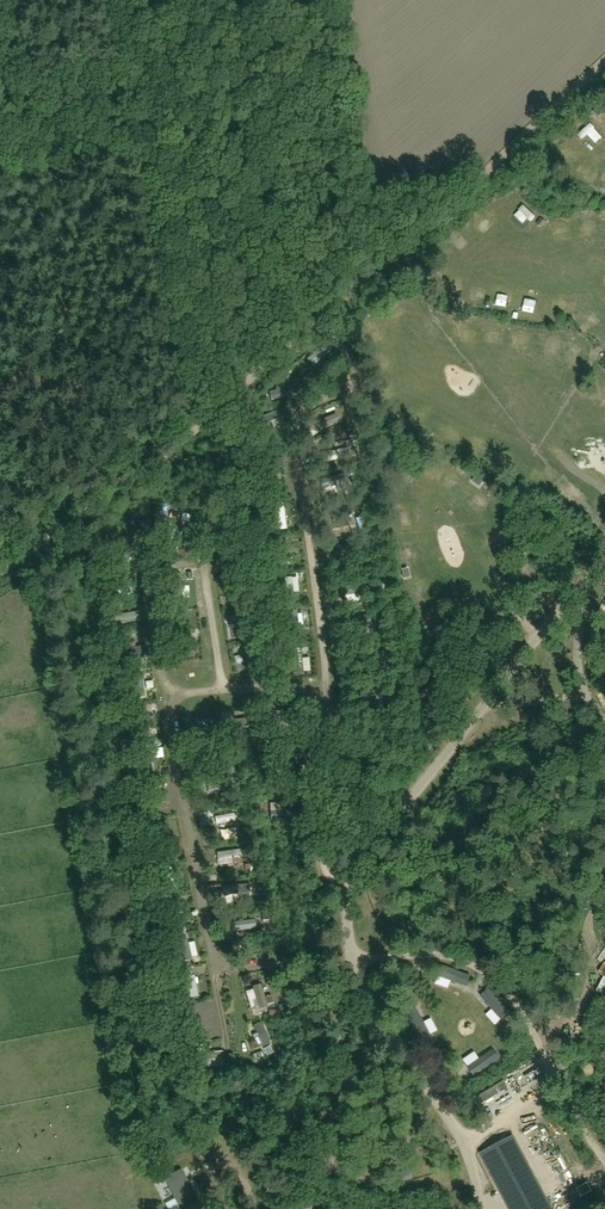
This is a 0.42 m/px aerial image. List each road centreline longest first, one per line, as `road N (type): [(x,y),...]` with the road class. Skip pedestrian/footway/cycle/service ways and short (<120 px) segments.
road 1 (track): [(604,65),(187,437),(0,570)]
road 2 (track): [(351,891),(330,871),(324,850),(326,685),(317,679),(176,698)]
road 3 (track): [(326,685),(285,414),(355,375)]
road 4 (track): [(176,698),(170,710),(213,948)]
road 5 (track): [(540,1049),(561,1033),(577,1006),(600,936),(592,900),(604,890)]
road 6 (track): [(224,690),(199,534)]
road 7 (track): [(352,946),(262,968),(218,963),(213,948)]
road 8 (track): [(176,698),(163,691),(138,569)]

